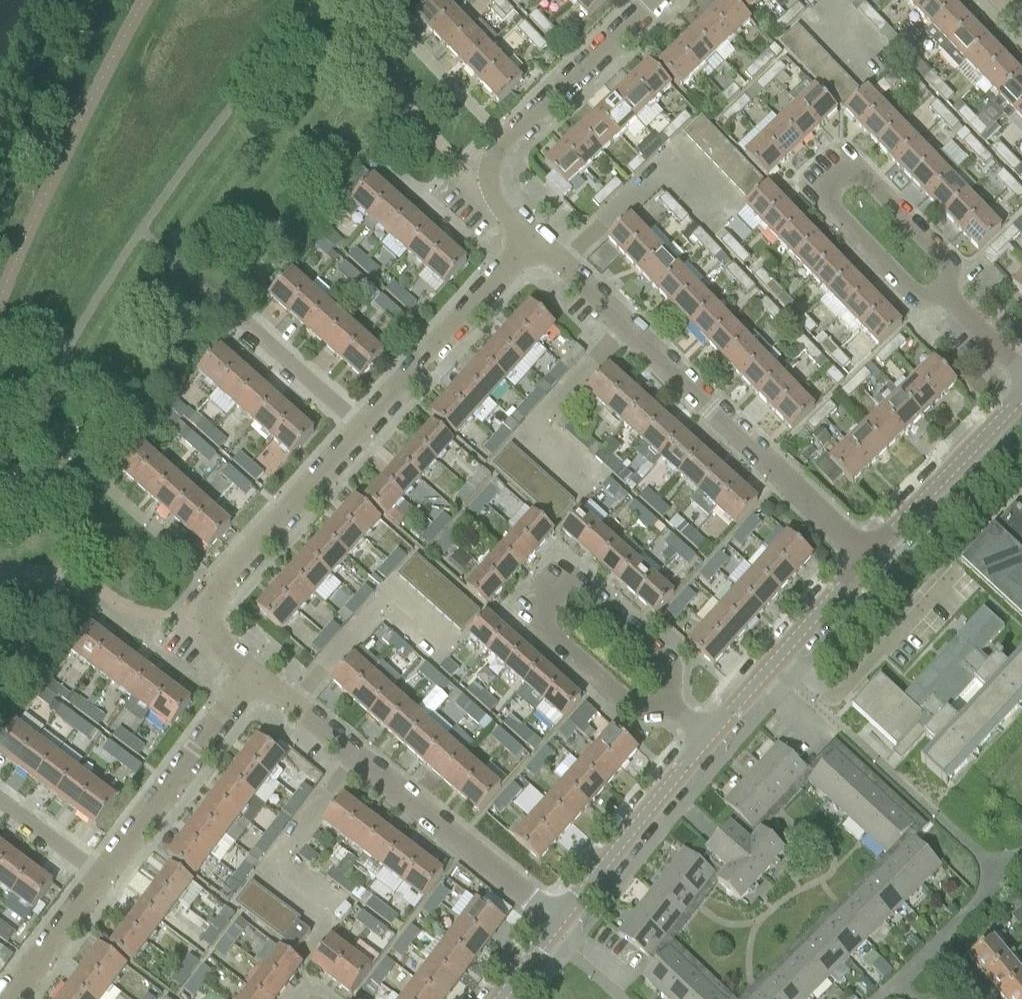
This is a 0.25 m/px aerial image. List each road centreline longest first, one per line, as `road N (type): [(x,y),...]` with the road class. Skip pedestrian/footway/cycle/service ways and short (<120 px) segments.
road 1 (residential): [(253,682),(212,639),(208,608),(531,244)]
road 2 (residential): [(865,559),(531,244)]
road 3 (residential): [(555,924),(253,682)]
road 4 (residential): [(962,305),(956,274),(857,168),(842,169),(823,187),(826,201),(924,303)]
road 5 (residential): [(666,704),(663,668),(580,591),(550,598),(543,632),(630,707)]
road 6 (residential): [(531,244),(490,191),(490,168),(502,146),(655,0)]
road 7 (tertiary): [(707,739),(865,559)]
road 8 (tertiary): [(555,924),(707,739)]
road 9 (tertiary): [(865,559),(1021,394)]
road 10 (residential): [(119,857),(253,682)]
road 11 (residential): [(7,998),(119,857)]
road 12 (residential): [(119,857),(2,768)]

